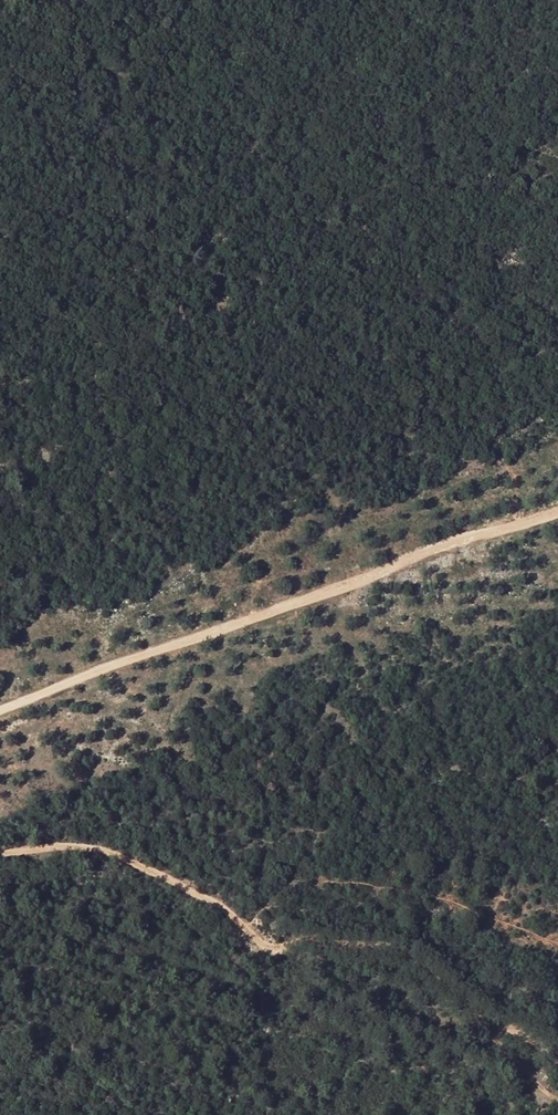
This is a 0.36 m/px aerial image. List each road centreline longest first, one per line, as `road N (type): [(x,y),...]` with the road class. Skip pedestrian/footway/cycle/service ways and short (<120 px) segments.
road 1 (track): [(557,507),(0,708)]
road 2 (track): [(0,848),(104,849),(197,887),(248,919),(263,962)]

